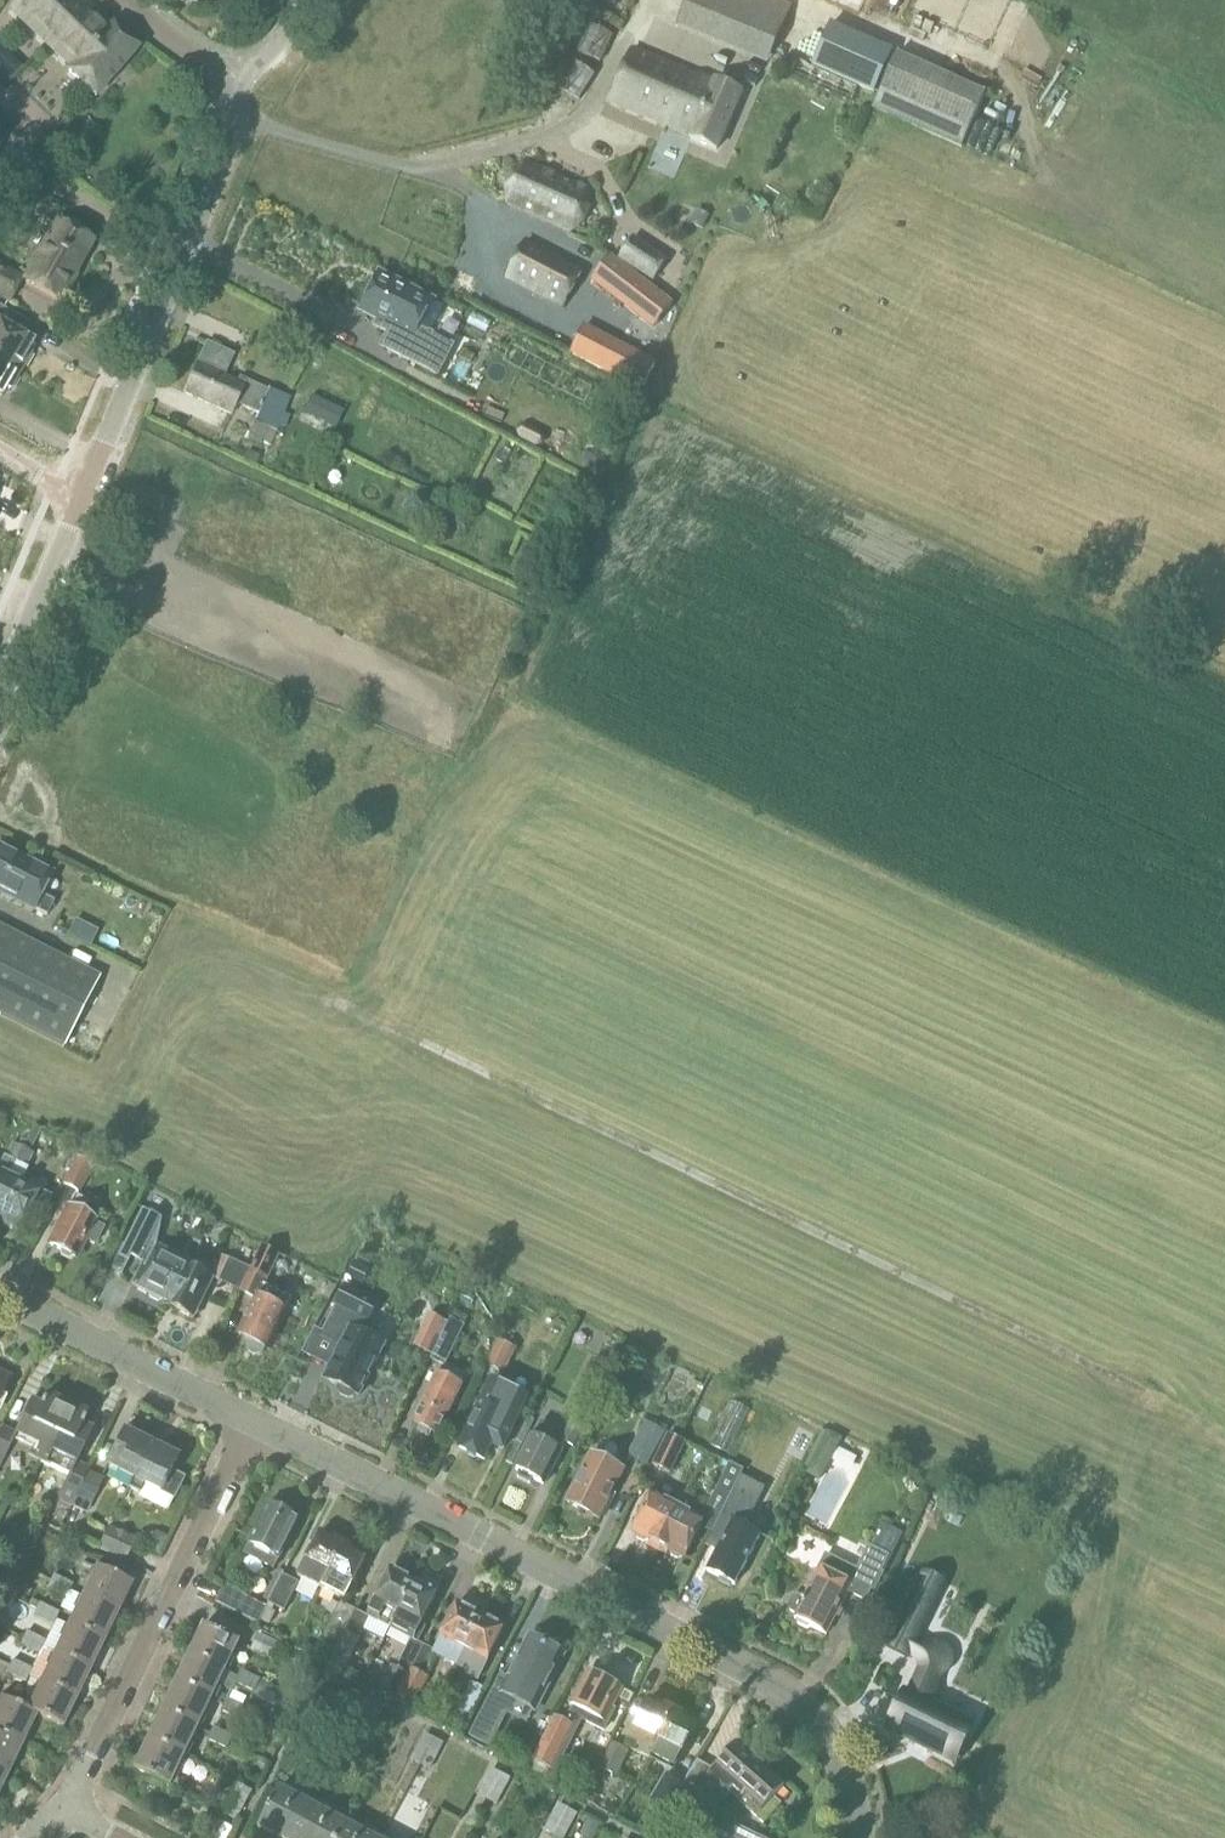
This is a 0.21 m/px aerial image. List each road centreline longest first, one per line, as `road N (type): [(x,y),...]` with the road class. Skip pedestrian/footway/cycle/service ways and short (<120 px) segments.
road 1 (residential): [(849,1837),(827,1745),(796,1694),(253,1421)]
road 2 (residential): [(81,499),(235,126),(235,81)]
road 3 (residential): [(67,1808),(253,1421)]
road 4 (residential): [(253,1421),(0,1297)]
road 5 (residential): [(0,683),(81,499)]
road 6 (residential): [(235,81),(122,0)]

